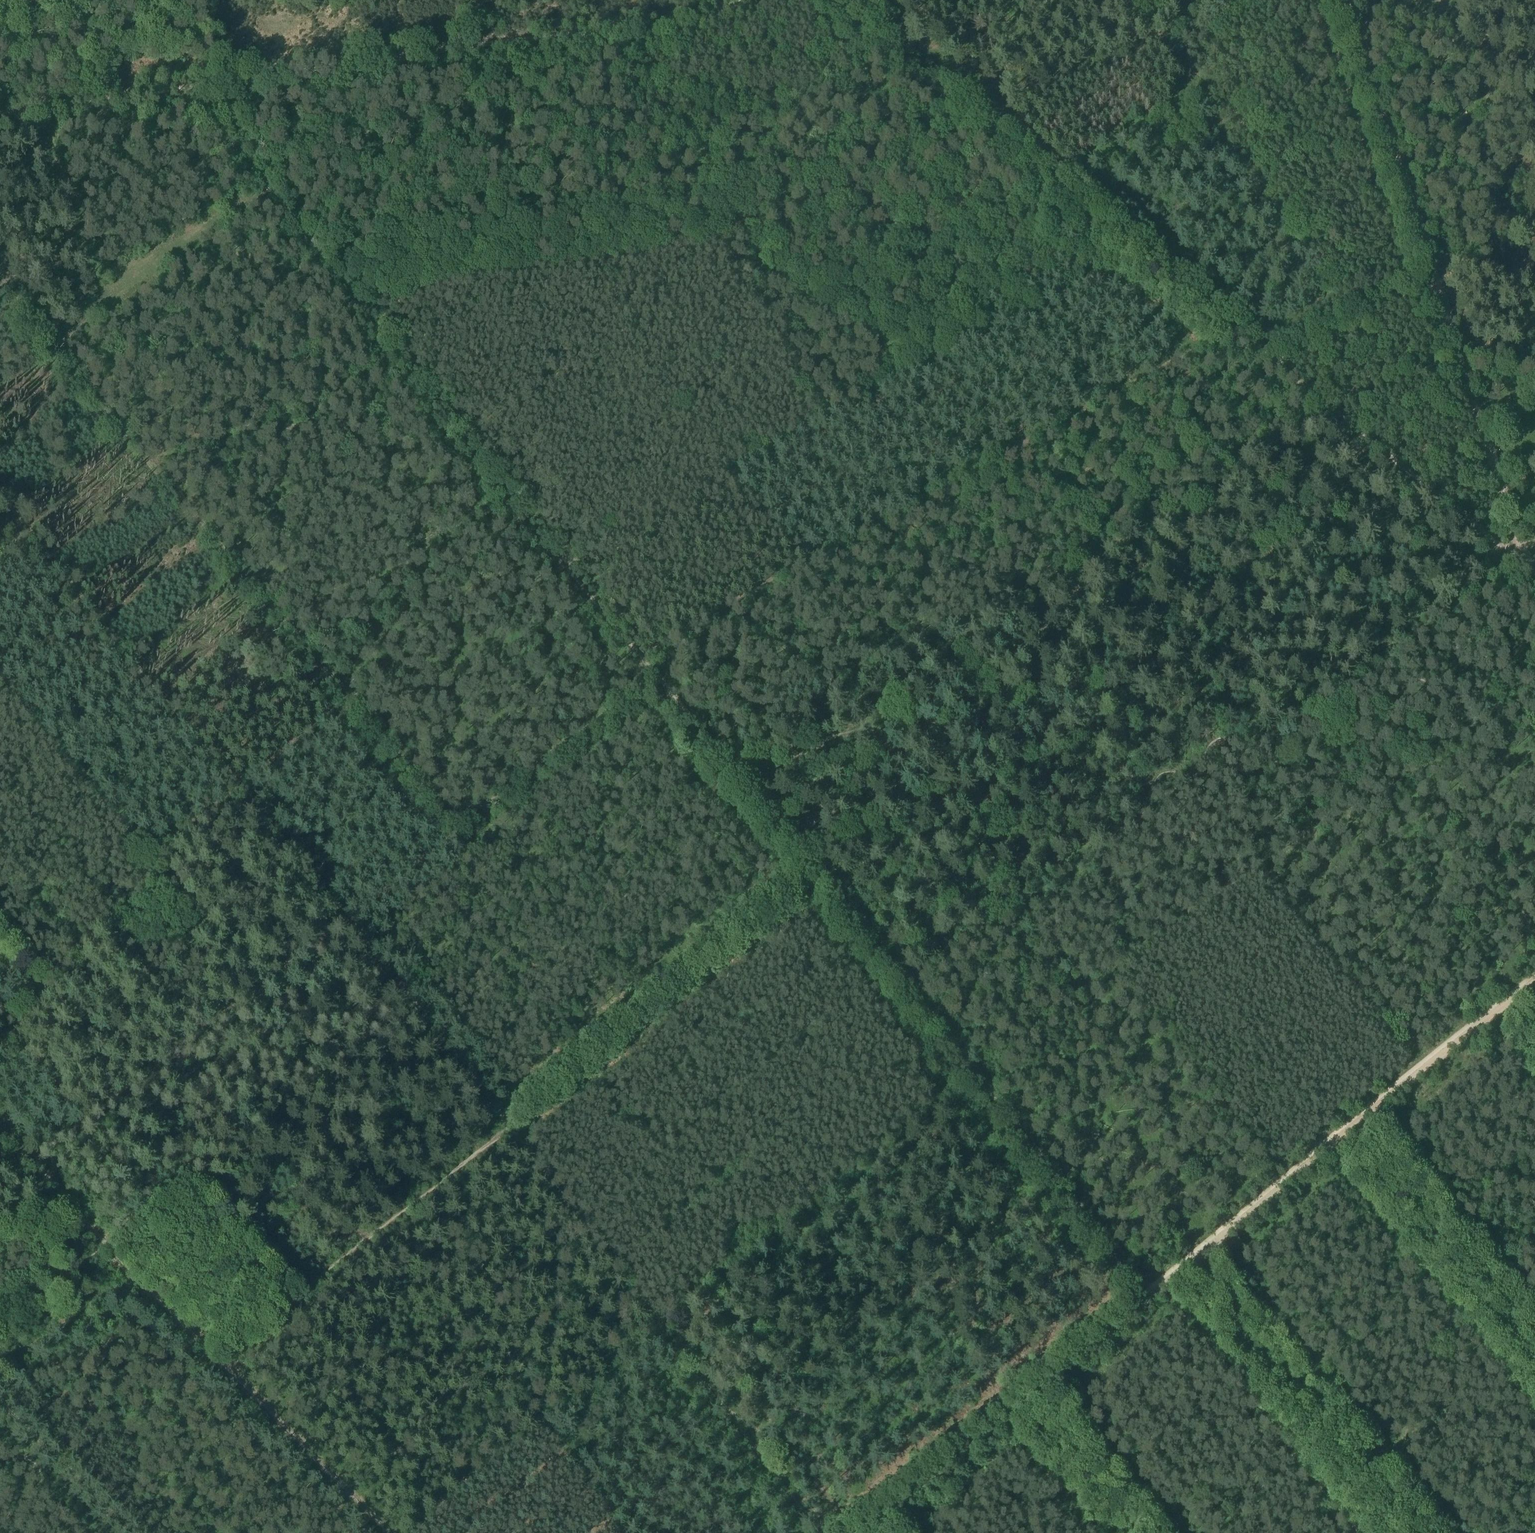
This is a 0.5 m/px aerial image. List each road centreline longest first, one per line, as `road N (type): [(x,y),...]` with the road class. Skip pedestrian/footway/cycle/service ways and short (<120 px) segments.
road 1 (track): [(28,533),(442,1037),(821,1532)]
road 2 (track): [(190,88),(519,520),(803,849)]
road 3 (track): [(1423,483),(1372,529),(1325,541),(1196,503),(1125,539),(1110,552),(1096,589),(941,690),(910,728),(891,735),(858,729),(824,748),(819,823),(803,849)]
road 4 (track): [(36,1168),(59,1139),(350,921),(654,674)]
road 5 (track): [(905,984),(970,934),(1002,920),(1014,923),(1056,985),(1084,986),(1534,679)]
road 6 (track): [(220,1361),(798,897),(817,874)]
road 7 (track): [(827,0),(1423,483)]
road 8 (track): [(458,828),(0,285)]
road 9 (track): [(1235,329),(958,477),(919,515),(880,521),(705,617),(652,647),(643,662)]
road 10 (track): [(559,565),(1103,272),(1131,246)]
road 11 (track): [(1031,1395),(1534,982)]
road 12 (track): [(1341,0),(1534,585)]
road 13 (track): [(190,88),(671,27),(742,0)]
road 14 (track): [(817,874),(964,1072),(992,1094),(1149,1297)]
road 15 (track): [(0,1070),(33,999),(115,912),(161,846),(346,697)]
road 16 (track): [(1185,1259),(1410,1532)]
road 17 (track): [(714,239),(1006,144)]
road 18 (track): [(1347,1124),(1534,1353)]
road 19 (track): [(62,354),(77,325),(118,281),(265,187)]
road 20 (track): [(323,668),(519,520)]
road 21 (track): [(220,1361),(386,1532)]
road 22 (track): [(0,682),(153,858)]
road 23 (track): [(857,1532),(1031,1395)]
road 24 (track): [(0,112),(190,88)]
road 25 (track): [(129,1532),(0,1403)]
road 26 (track): [(1031,1395),(1144,1532)]
road 27 (track): [(0,1133),(105,1245)]
road 28 (track): [(0,1327),(105,1245)]
road 29 (track): [(1423,483),(1526,565)]

